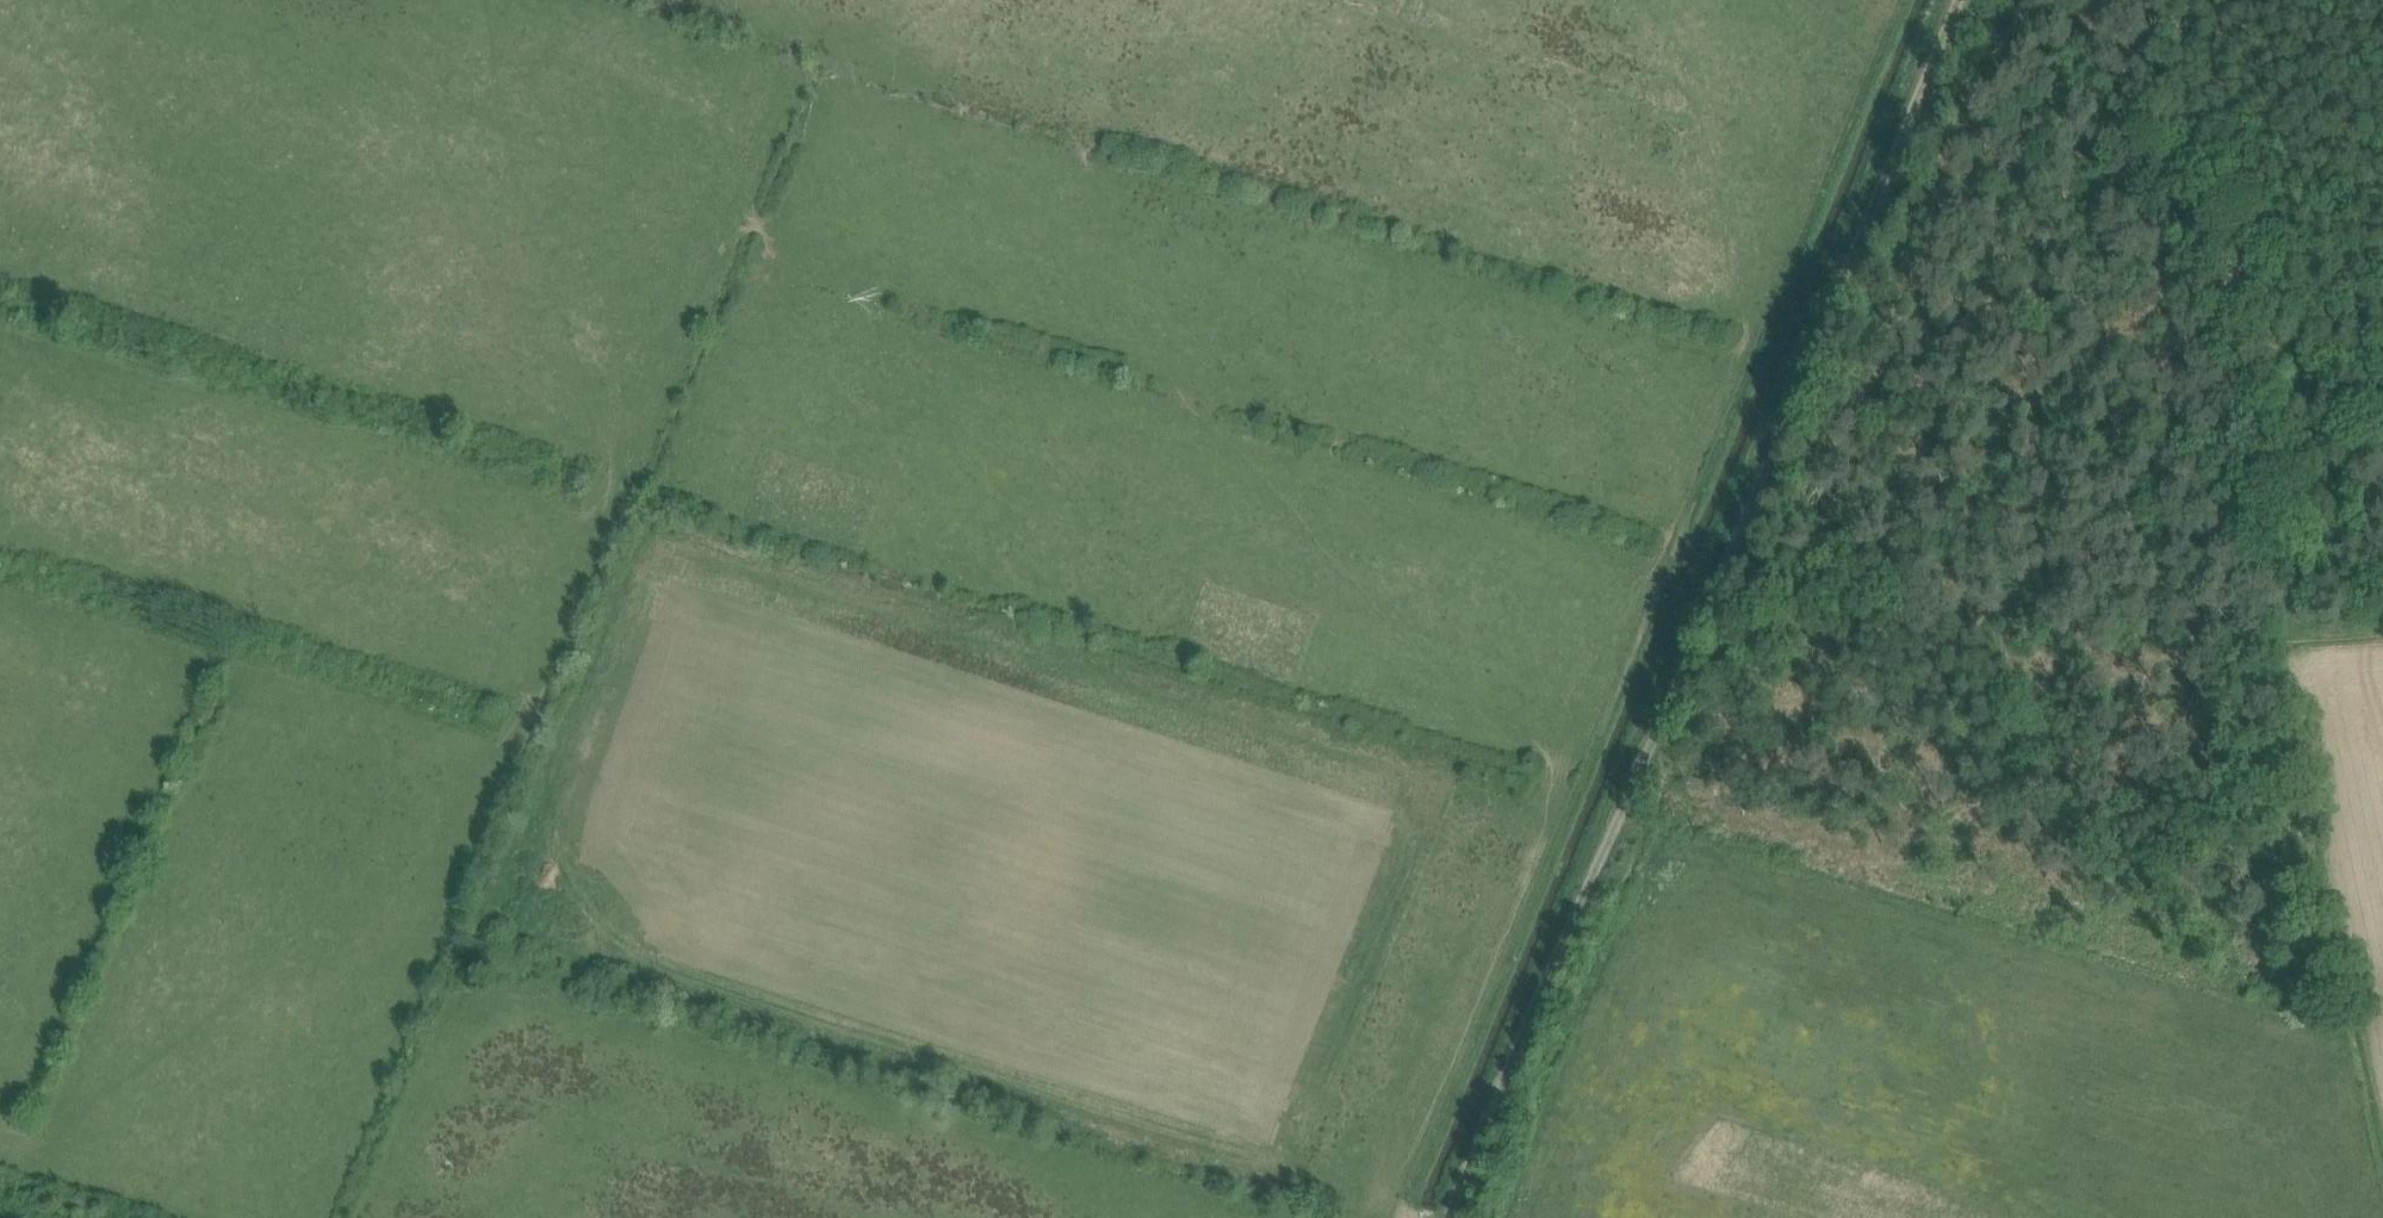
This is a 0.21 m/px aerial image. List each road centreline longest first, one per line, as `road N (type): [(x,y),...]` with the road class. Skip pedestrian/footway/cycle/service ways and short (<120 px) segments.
road 1 (track): [(1451,1217),(1724,549)]
road 2 (track): [(1724,549),(1953,0)]

